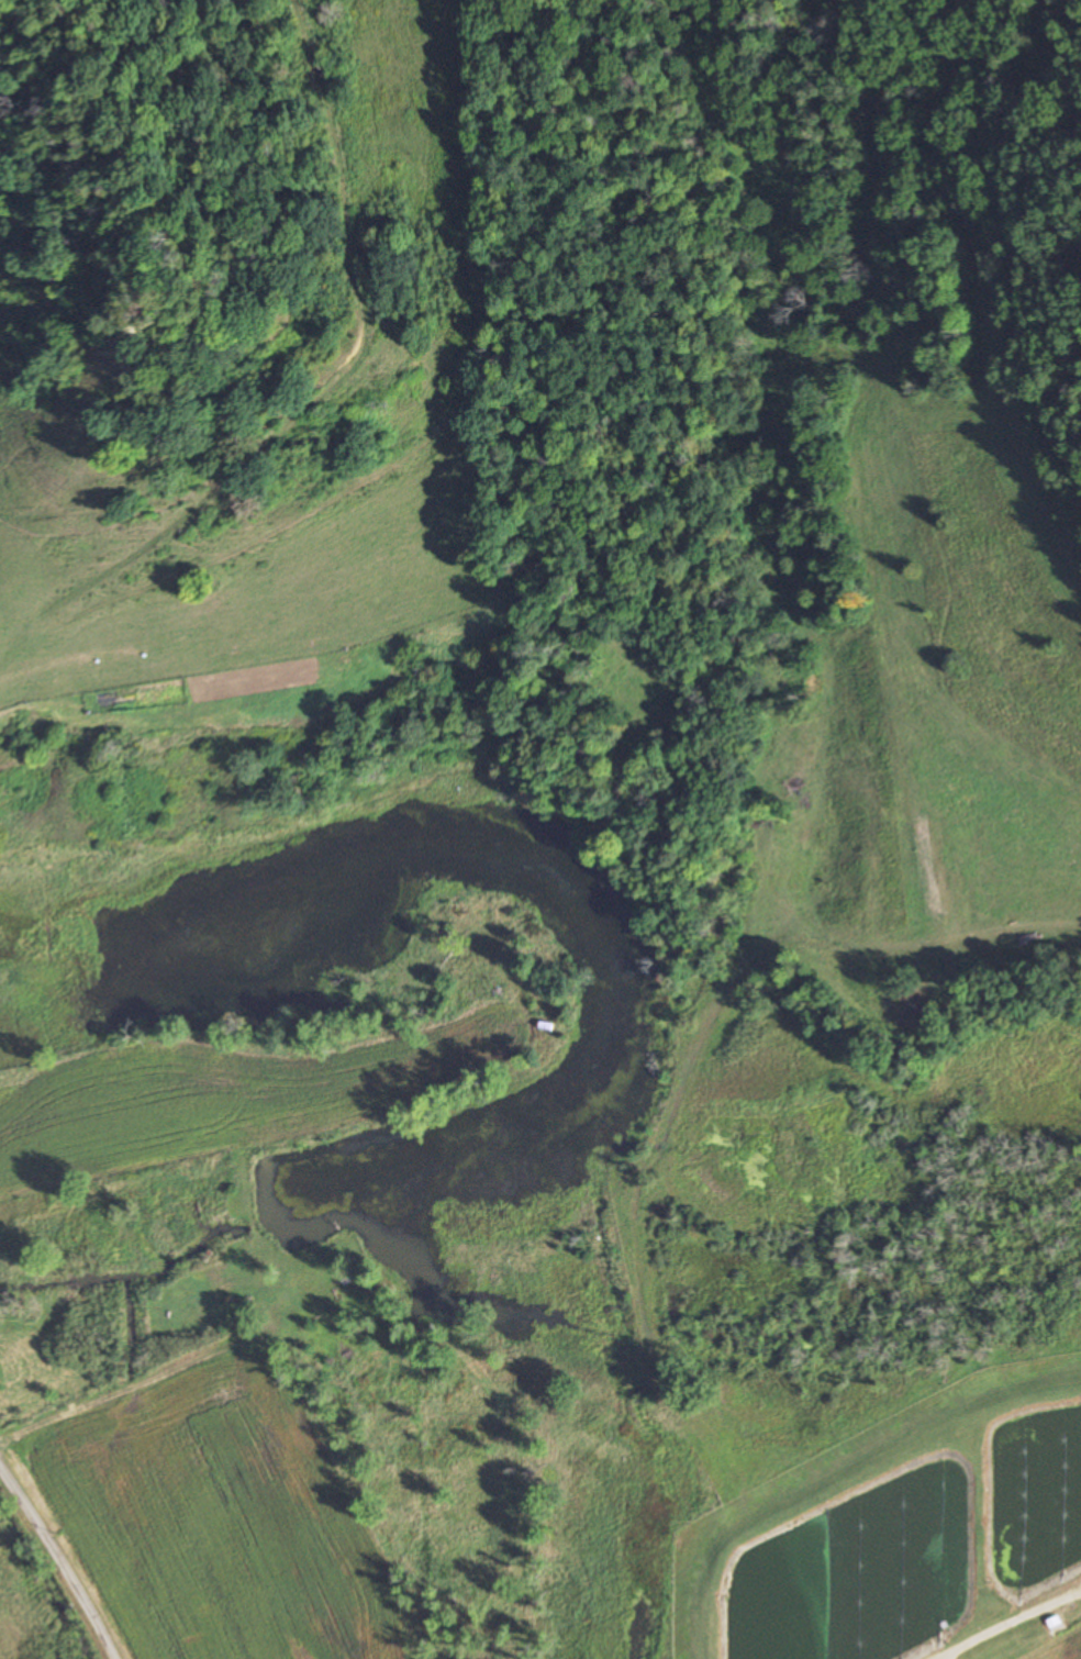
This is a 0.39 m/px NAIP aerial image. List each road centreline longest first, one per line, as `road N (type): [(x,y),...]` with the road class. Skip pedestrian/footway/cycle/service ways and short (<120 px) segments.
road 1 (residential): [(0,1469),(119,1658)]

